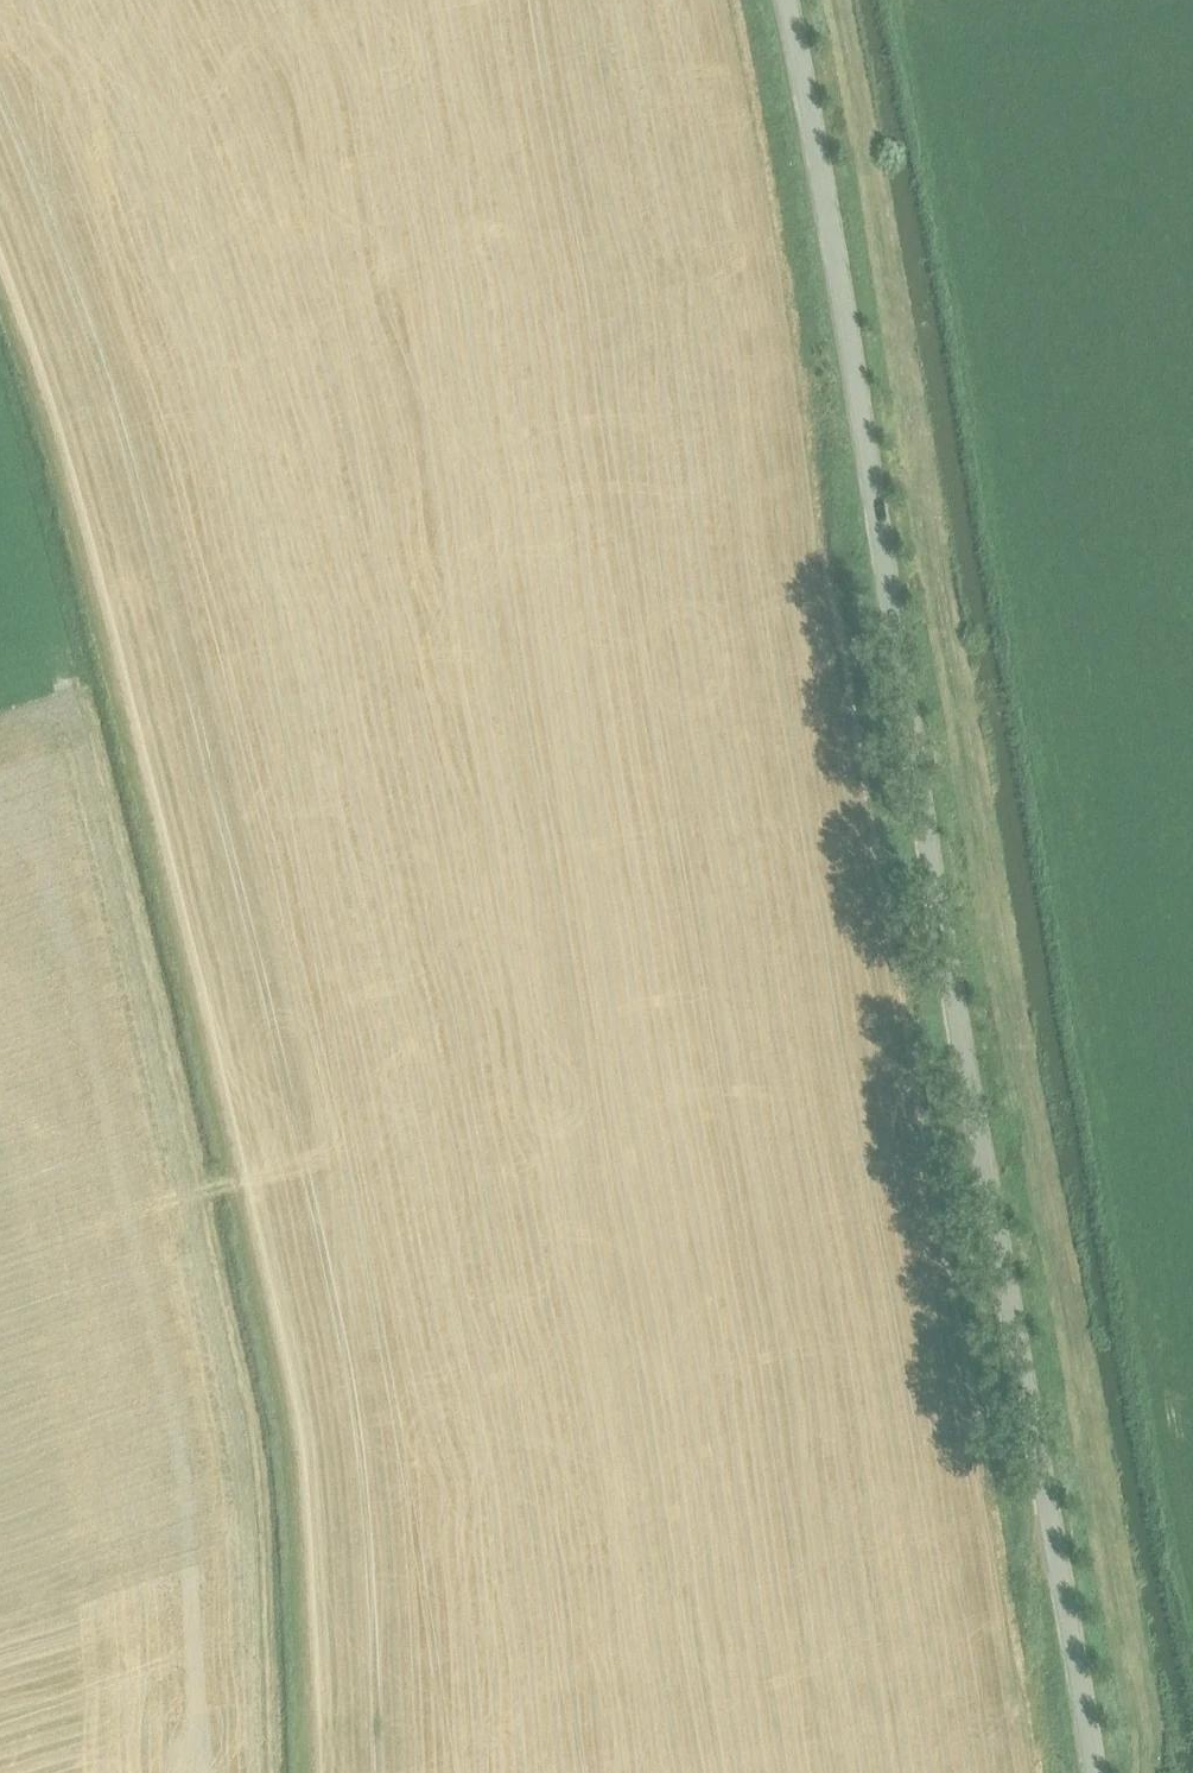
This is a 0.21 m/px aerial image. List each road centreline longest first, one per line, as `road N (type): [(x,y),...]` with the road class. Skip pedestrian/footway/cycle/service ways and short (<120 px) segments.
road 1 (unclassified): [(1094,1772),(785,0)]

